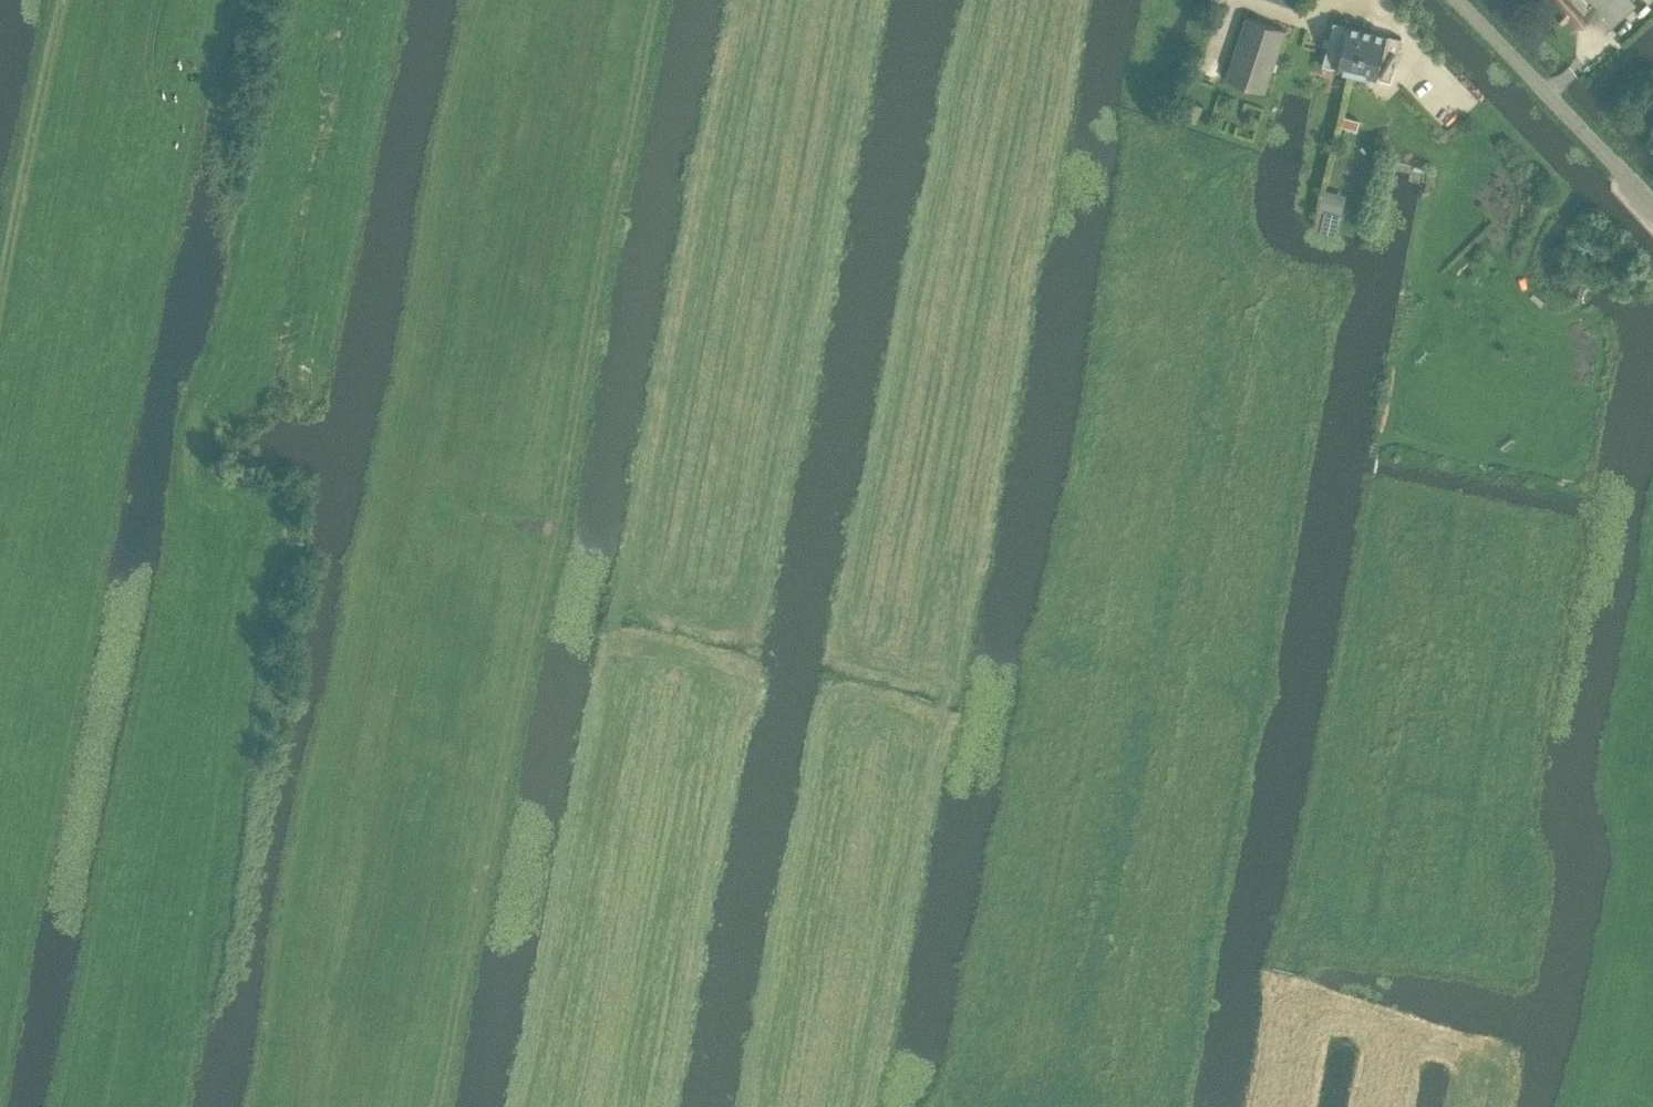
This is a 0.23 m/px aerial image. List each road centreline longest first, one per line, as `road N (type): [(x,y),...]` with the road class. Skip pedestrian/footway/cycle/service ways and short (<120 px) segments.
road 1 (tertiary): [(1652,203),(1457,0)]

